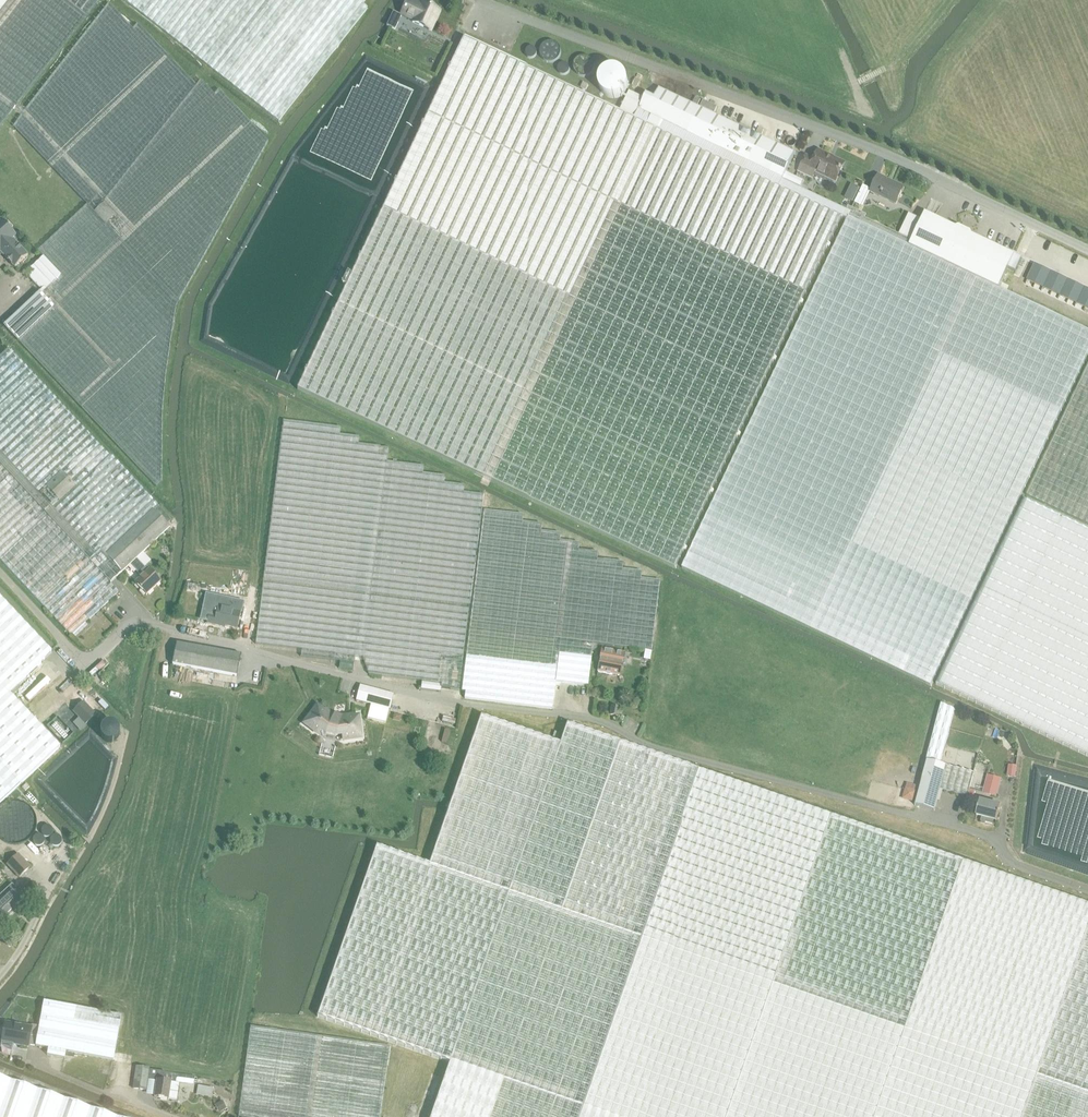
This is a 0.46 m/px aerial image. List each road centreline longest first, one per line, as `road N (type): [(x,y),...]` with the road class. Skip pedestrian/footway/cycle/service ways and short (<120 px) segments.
road 1 (unclassified): [(1087,888),(1015,864),(988,840),(643,744),(601,720),(484,708),(314,672),(156,623),(129,626),(98,659),(79,662),(0,575)]
road 2 (unclassified): [(1087,251),(894,158),(478,0)]

